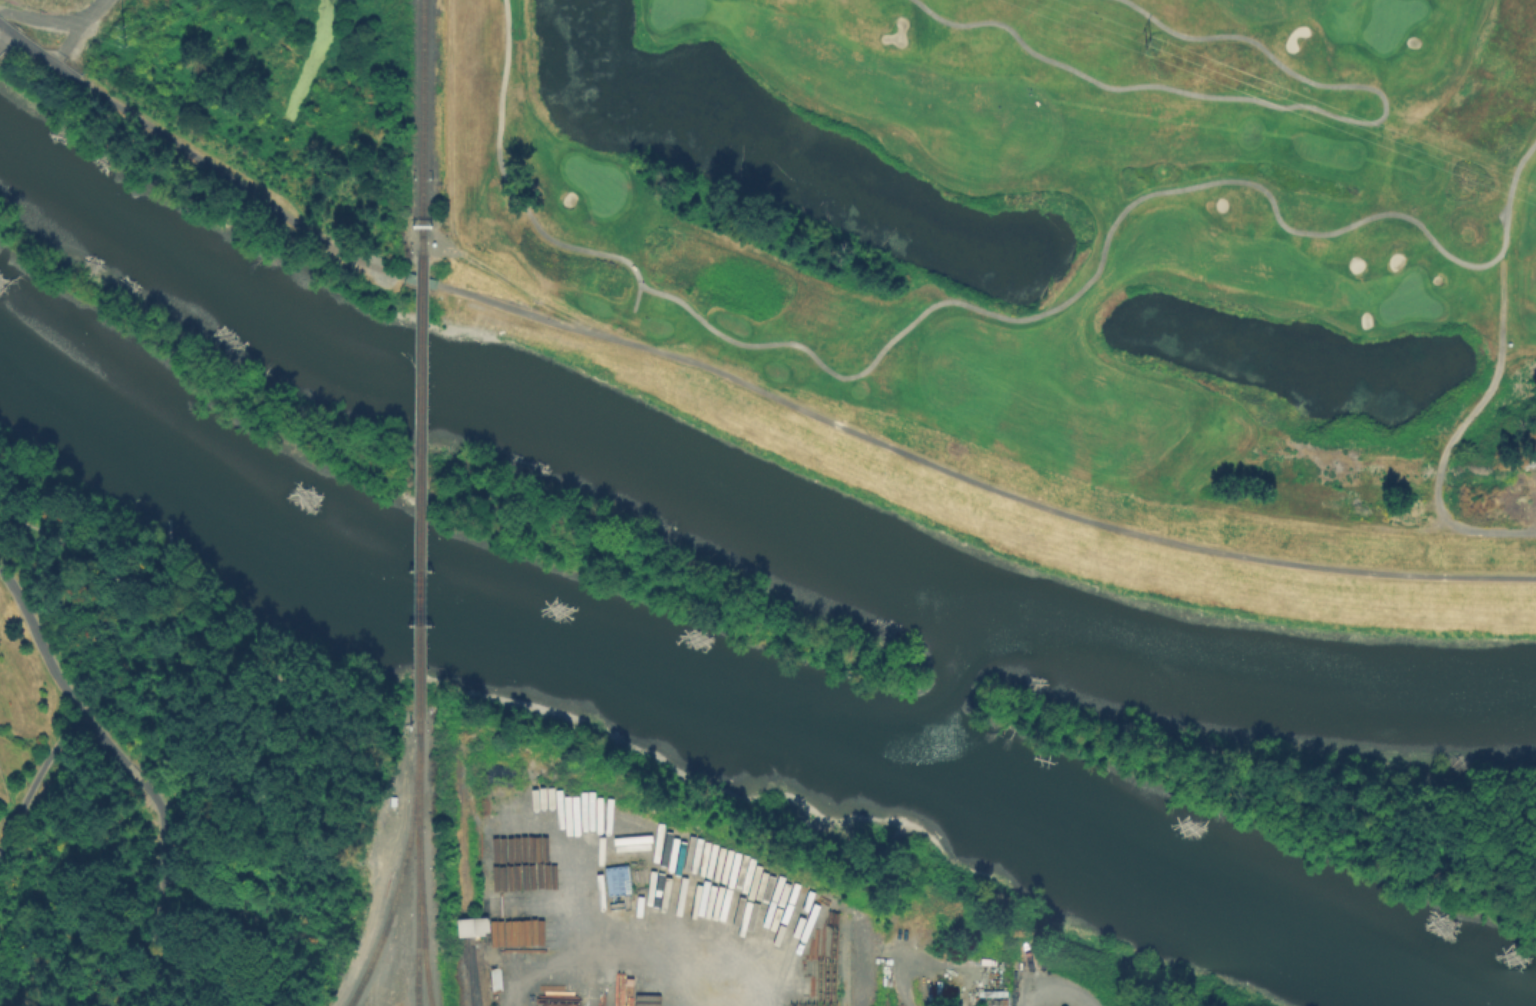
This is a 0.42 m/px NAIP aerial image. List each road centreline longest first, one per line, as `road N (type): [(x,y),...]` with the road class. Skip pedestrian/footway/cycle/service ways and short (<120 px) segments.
road 1 (track): [(596,333),(459,247),(448,177),(448,0)]
road 2 (track): [(333,1005),(377,908),(395,825)]

